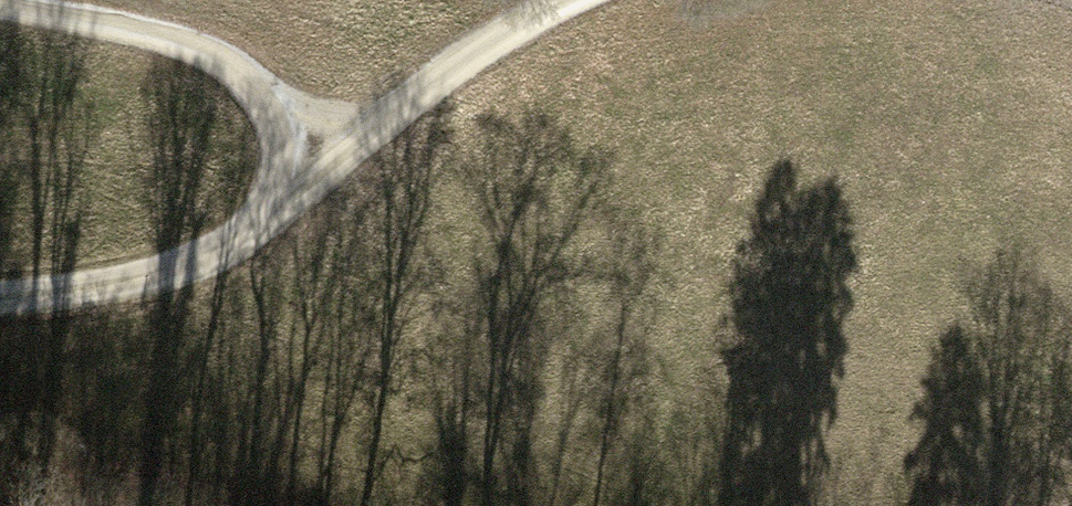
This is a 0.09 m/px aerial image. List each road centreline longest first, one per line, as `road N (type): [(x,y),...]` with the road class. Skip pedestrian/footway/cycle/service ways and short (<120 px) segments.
road 1 (track): [(581,0),(534,20),(405,101),(315,178),(133,269),(0,304)]
road 2 (track): [(28,0),(186,34),(251,63),(293,124),(315,178)]

